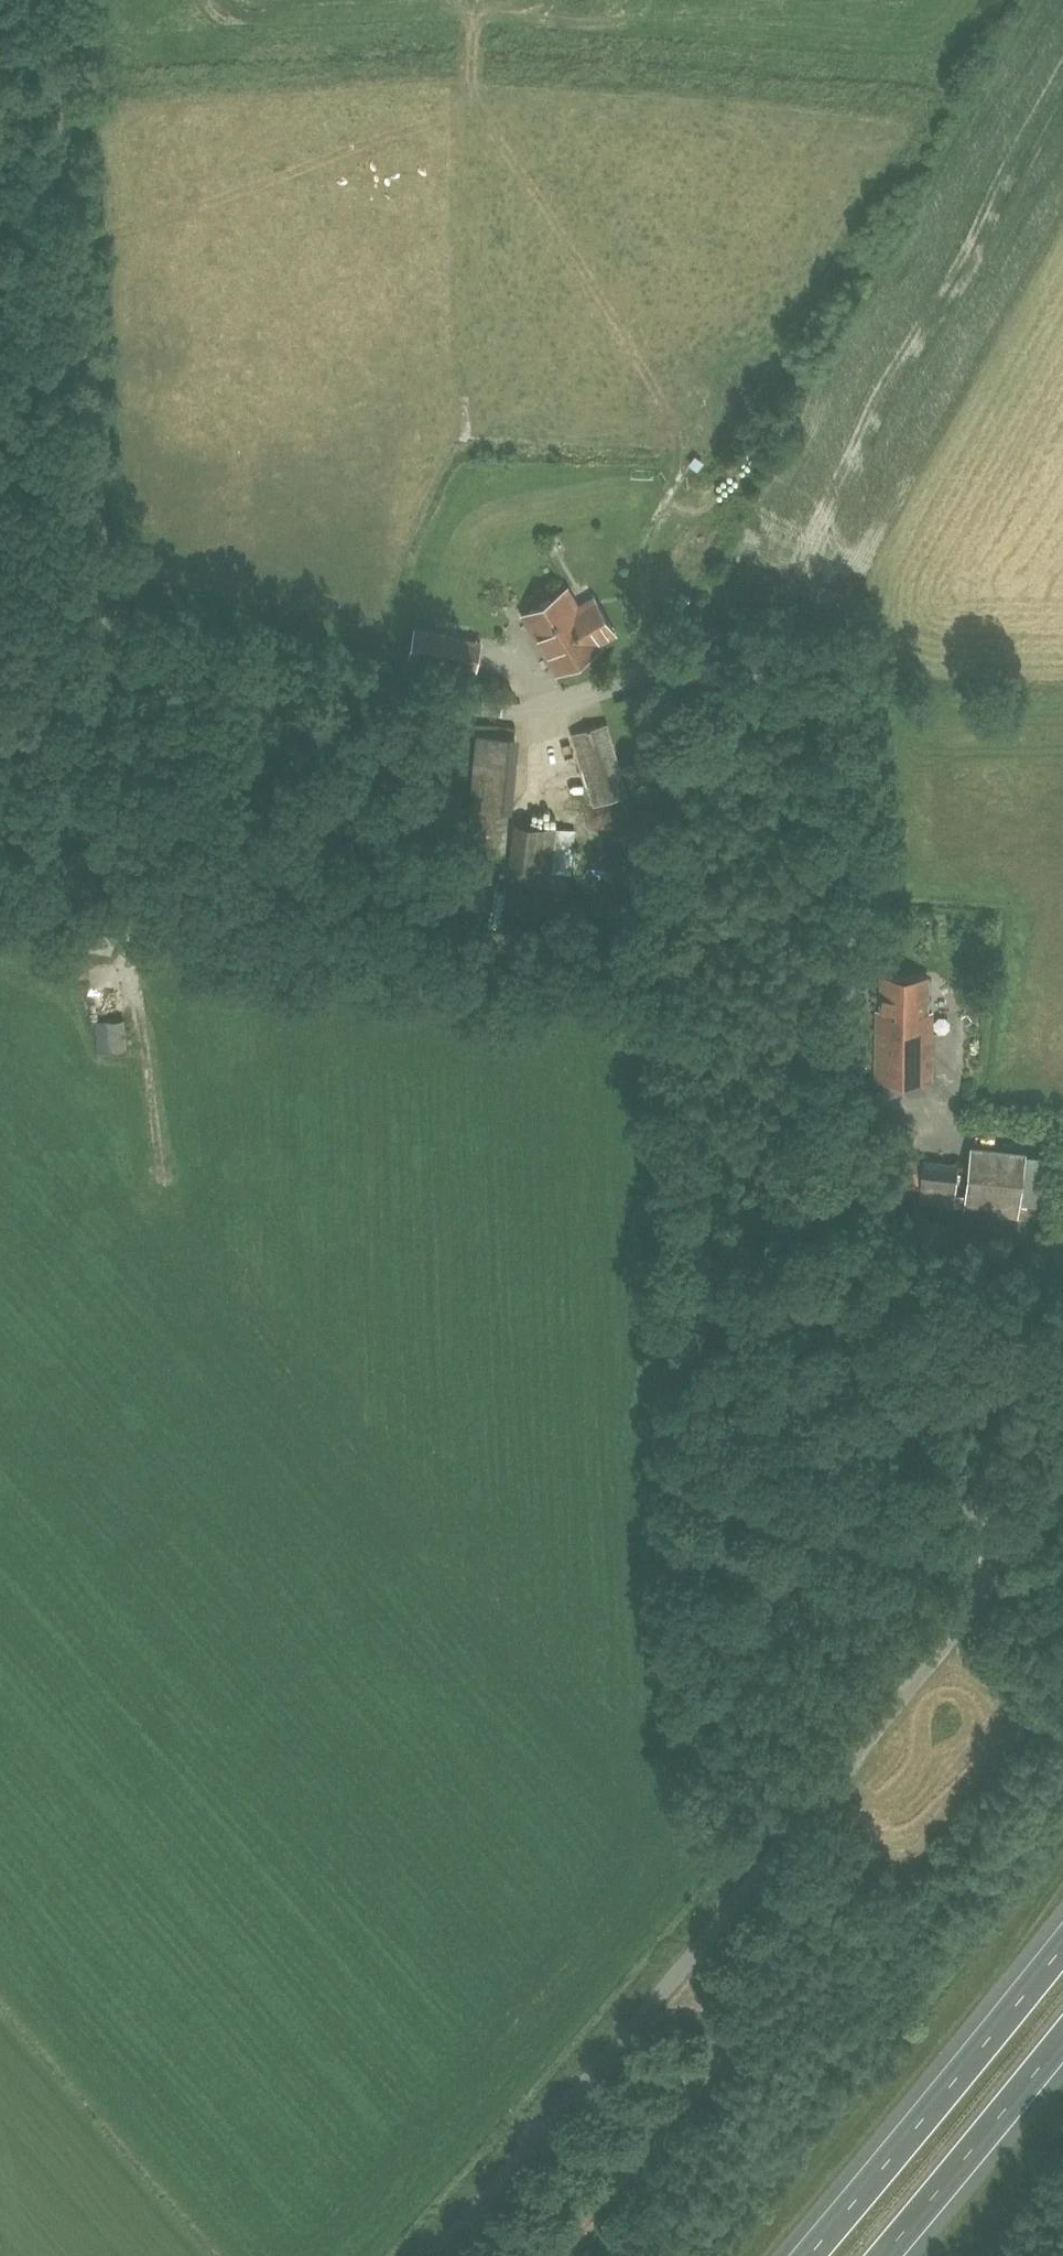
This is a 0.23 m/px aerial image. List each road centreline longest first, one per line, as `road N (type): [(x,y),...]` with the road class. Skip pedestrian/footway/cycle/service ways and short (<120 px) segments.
road 1 (unclassified): [(1003,1541),(888,1391),(850,1290),(836,721),(793,690),(733,679),(630,683),(477,710),(129,646),(116,637),(46,0)]
road 2 (unclassified): [(432,2255),(966,1622),(1003,1541)]
road 3 (motorway): [(1062,1945),(805,2255)]
road 4 (motorway): [(881,2255),(1062,2038)]

